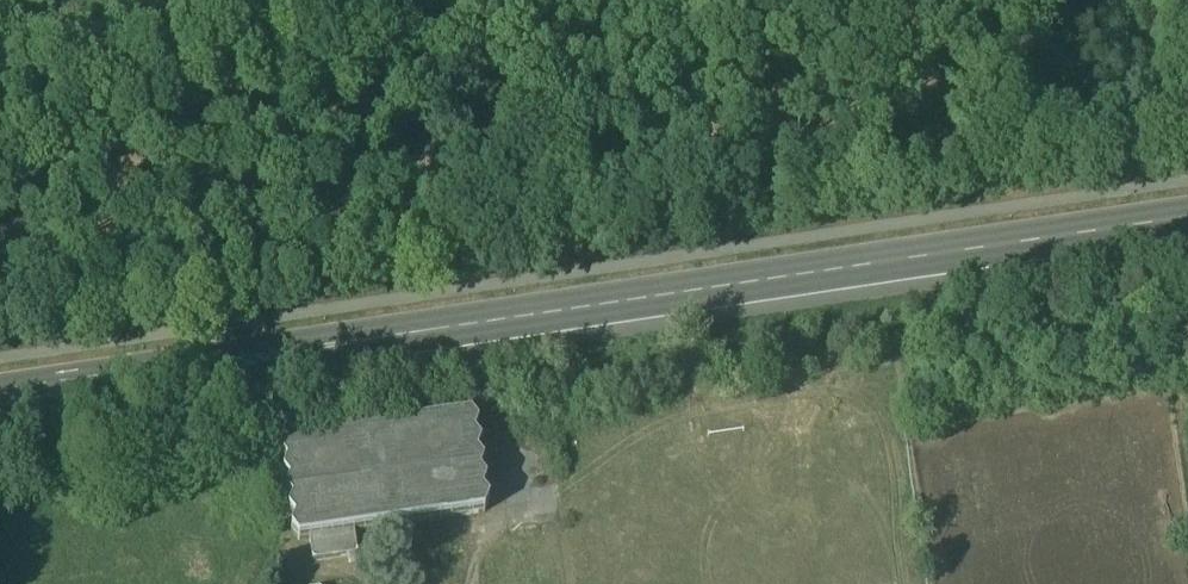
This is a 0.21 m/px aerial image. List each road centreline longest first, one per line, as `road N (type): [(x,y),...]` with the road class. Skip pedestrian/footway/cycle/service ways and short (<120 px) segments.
road 1 (tertiary): [(0,404),(1187,216)]

